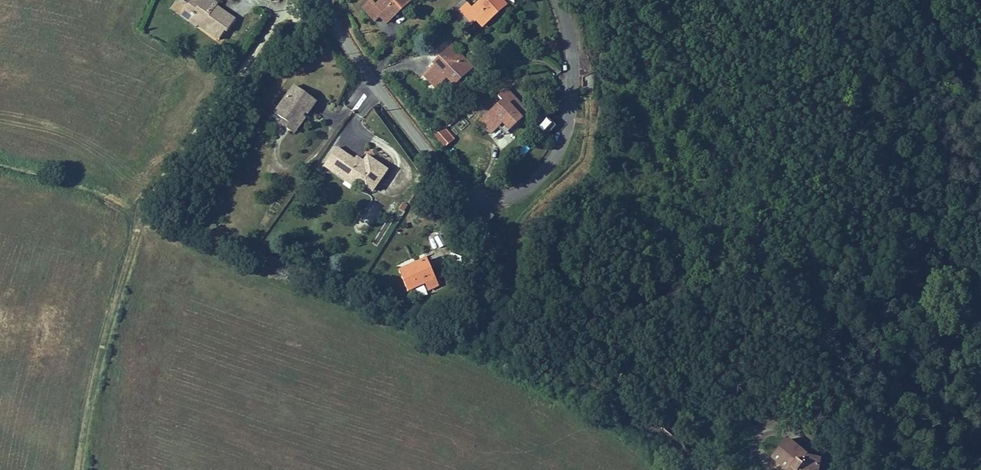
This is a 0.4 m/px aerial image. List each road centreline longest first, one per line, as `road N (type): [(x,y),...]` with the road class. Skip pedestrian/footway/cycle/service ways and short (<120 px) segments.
road 1 (track): [(292,0),(155,190),(93,369),(76,469)]
road 2 (unclassified): [(464,210),(550,368),(694,469)]
road 3 (residential): [(464,210),(520,193),(559,148),(573,62),(558,0)]
road 4 (unclassified): [(323,0),(464,210)]

